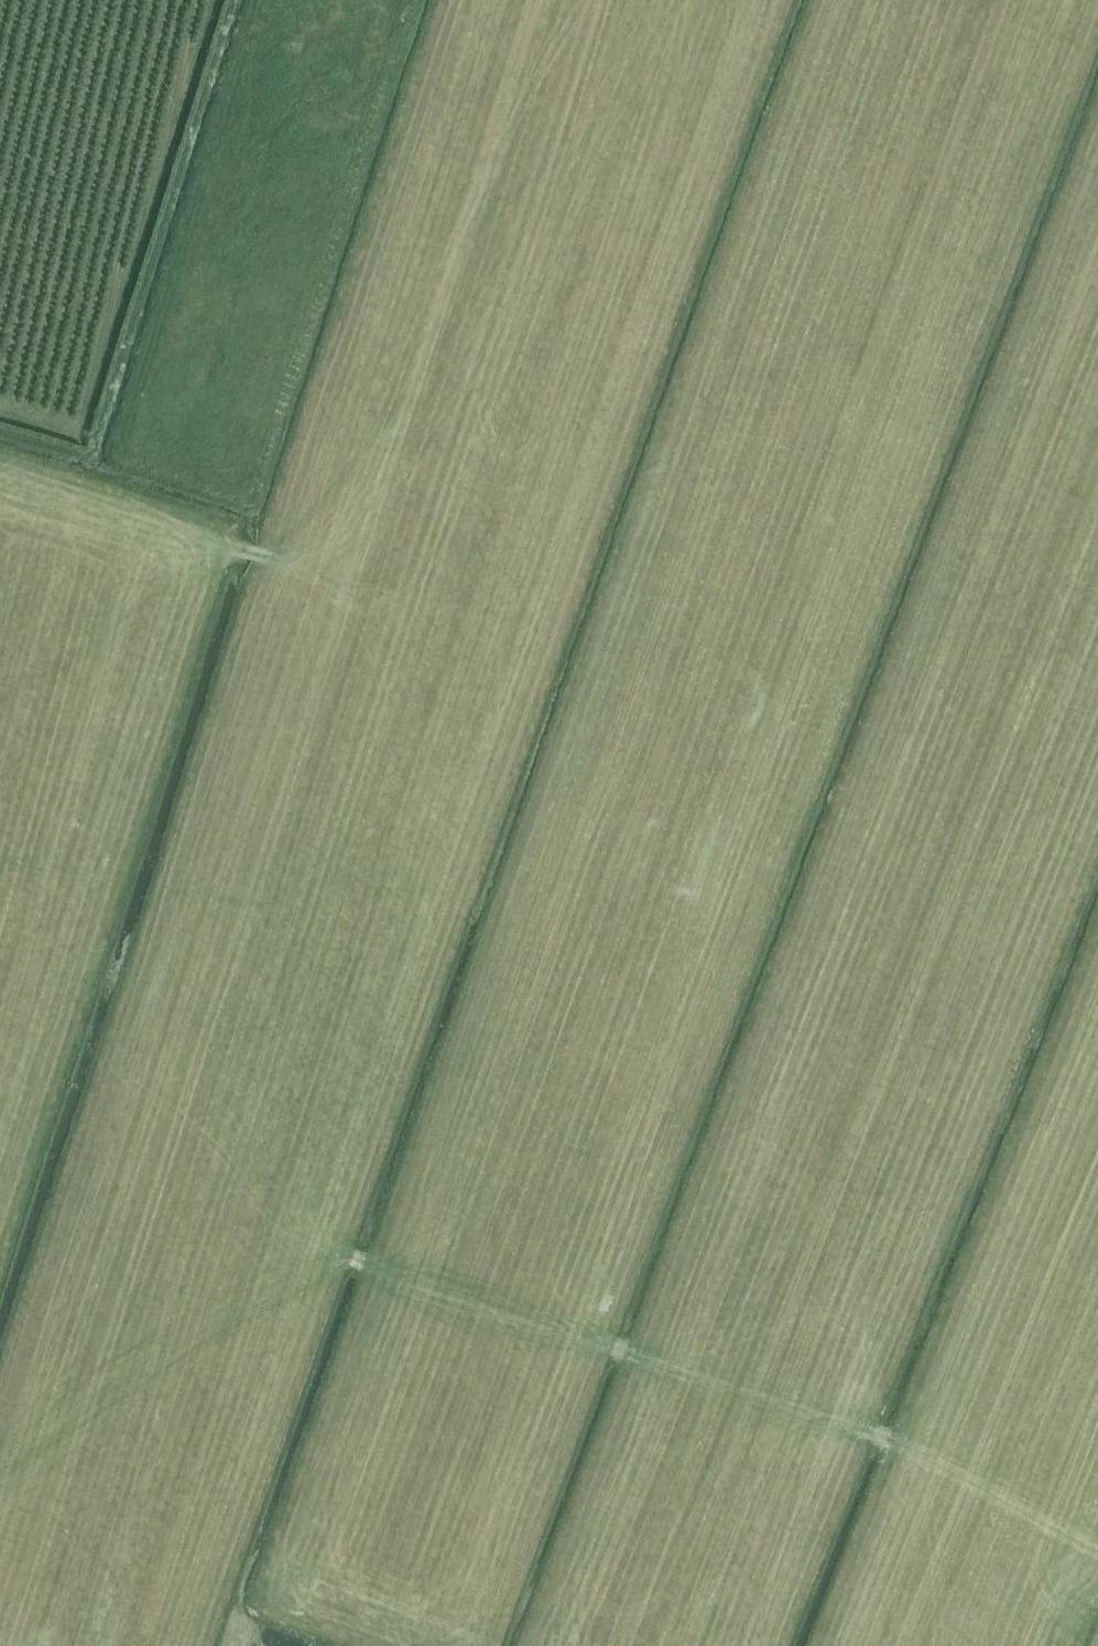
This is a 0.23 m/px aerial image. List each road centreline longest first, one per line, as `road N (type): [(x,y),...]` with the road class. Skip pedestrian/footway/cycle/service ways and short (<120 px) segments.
road 1 (track): [(1097,1526),(897,1445),(350,1258),(328,1260),(0,1474)]
road 2 (track): [(0,620),(230,552),(268,558),(319,523),(405,423)]

